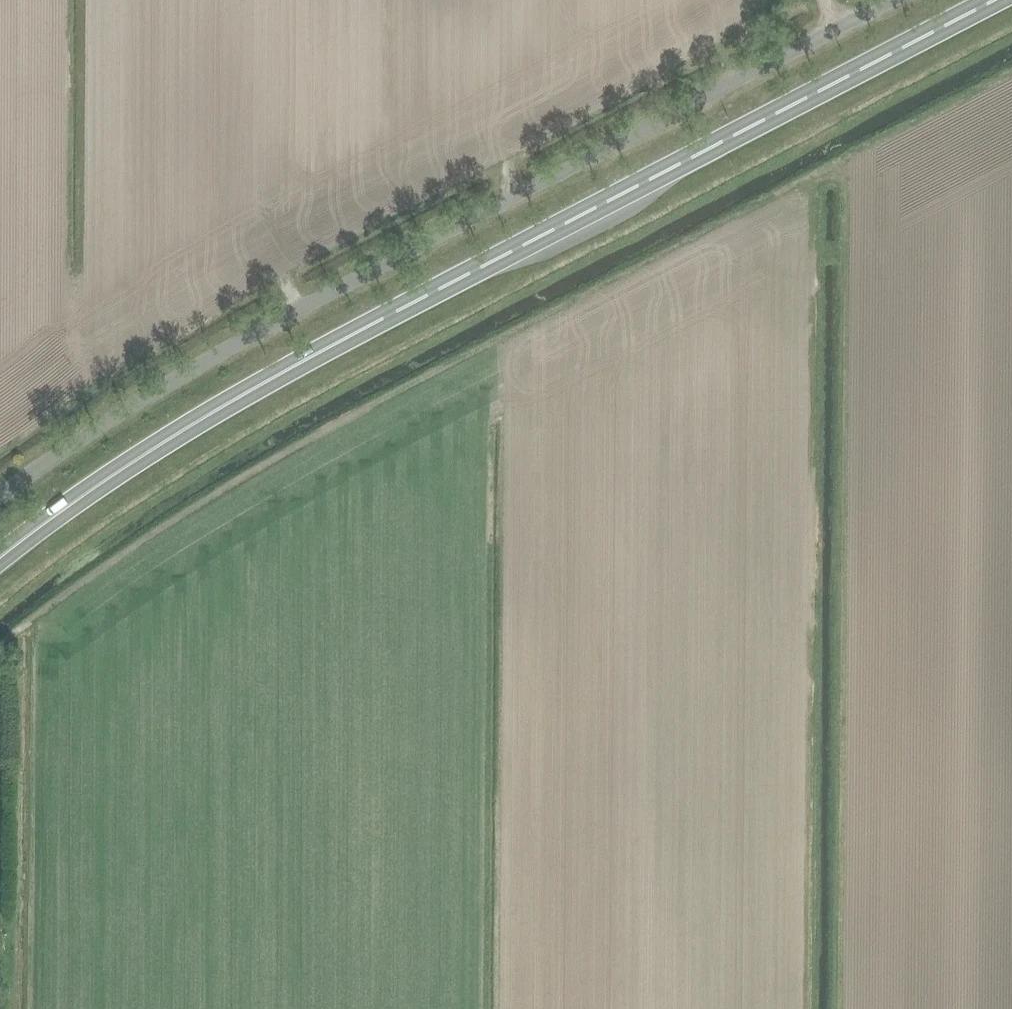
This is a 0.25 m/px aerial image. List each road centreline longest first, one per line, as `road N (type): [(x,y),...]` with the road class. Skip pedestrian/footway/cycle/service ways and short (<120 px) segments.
road 1 (trunk): [(0,558),(153,447),(268,382),(998,0)]
road 2 (unclassified): [(0,498),(227,348),(899,0)]

